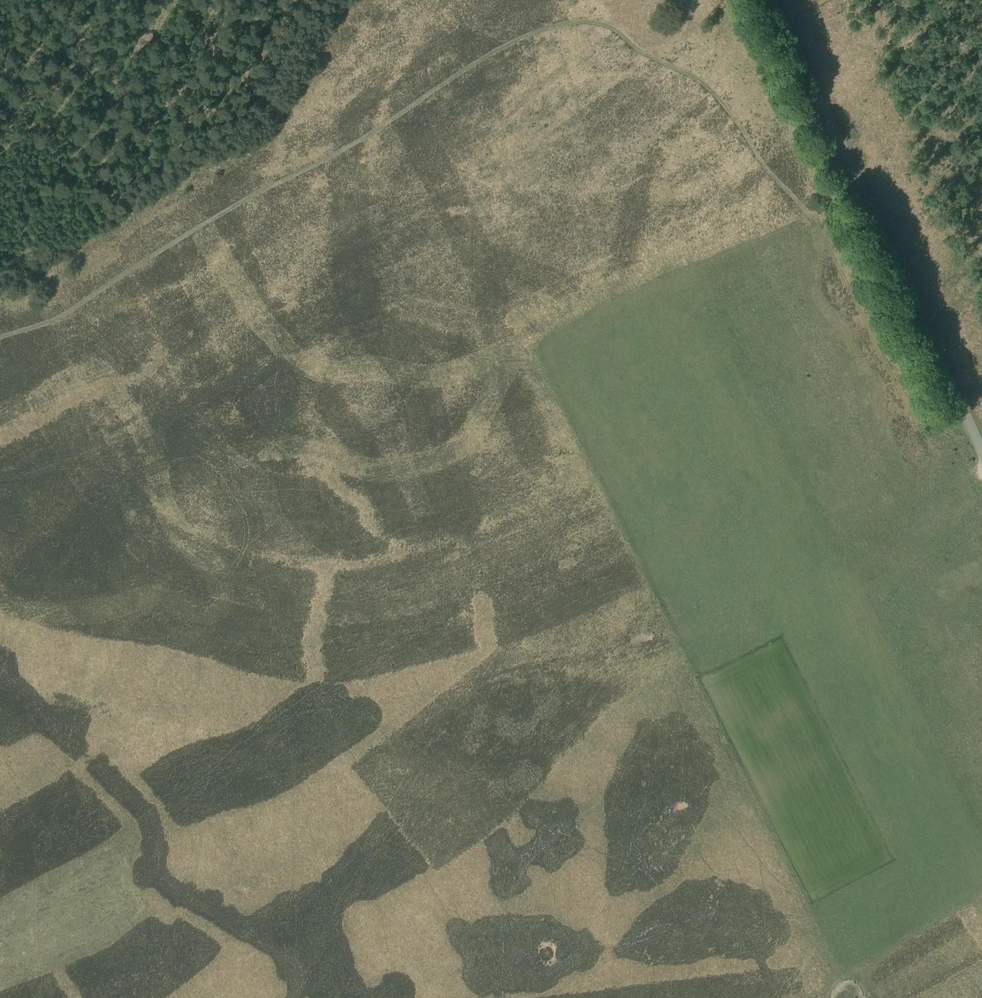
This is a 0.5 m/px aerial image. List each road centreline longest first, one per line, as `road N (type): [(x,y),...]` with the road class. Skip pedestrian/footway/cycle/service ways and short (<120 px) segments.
road 1 (unclassified): [(981,453),(772,0)]
road 2 (track): [(864,190),(666,281)]

